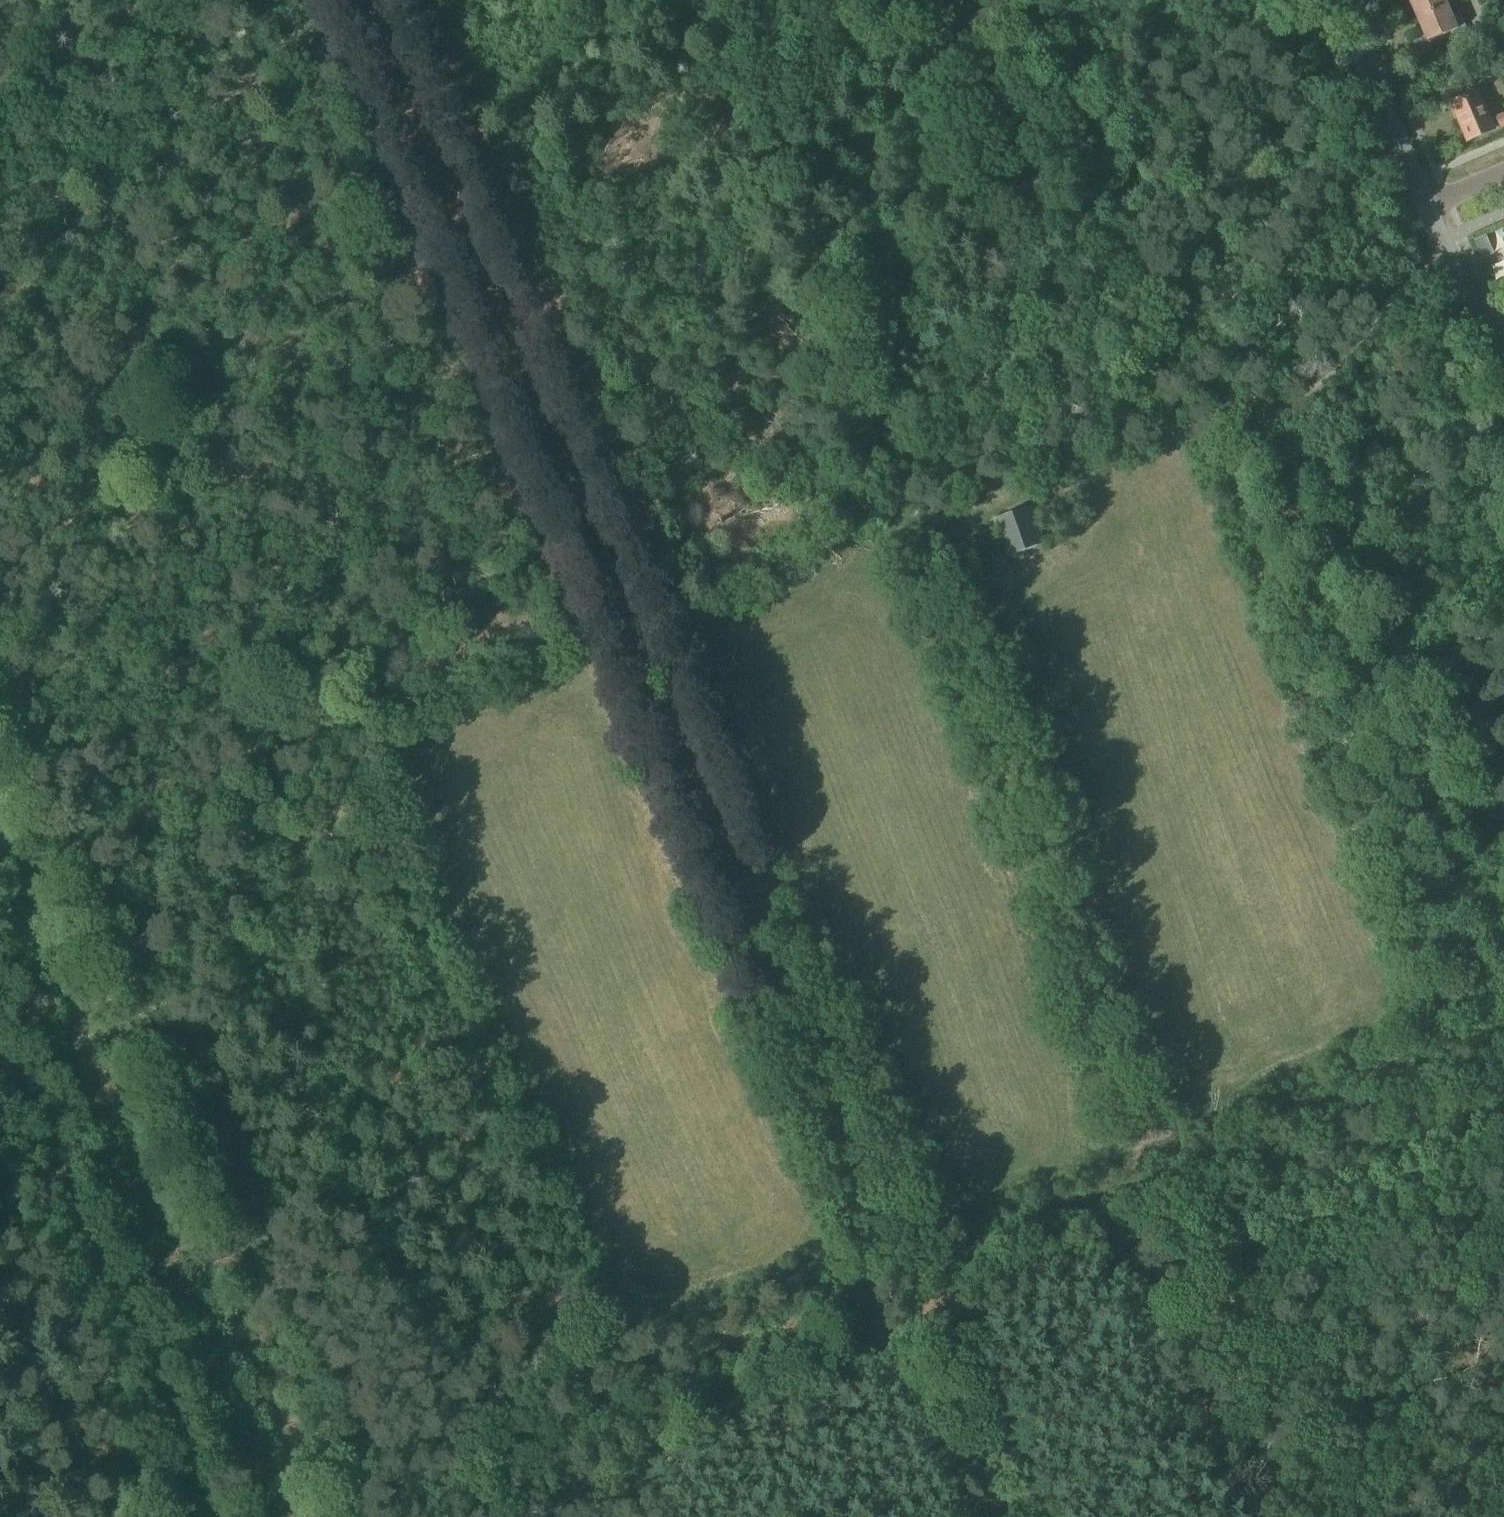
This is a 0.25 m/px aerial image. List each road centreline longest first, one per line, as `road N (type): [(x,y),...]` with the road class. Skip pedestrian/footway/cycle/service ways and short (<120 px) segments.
road 1 (residential): [(1428,205),(1339,0)]
road 2 (residential): [(1503,381),(1428,205)]

